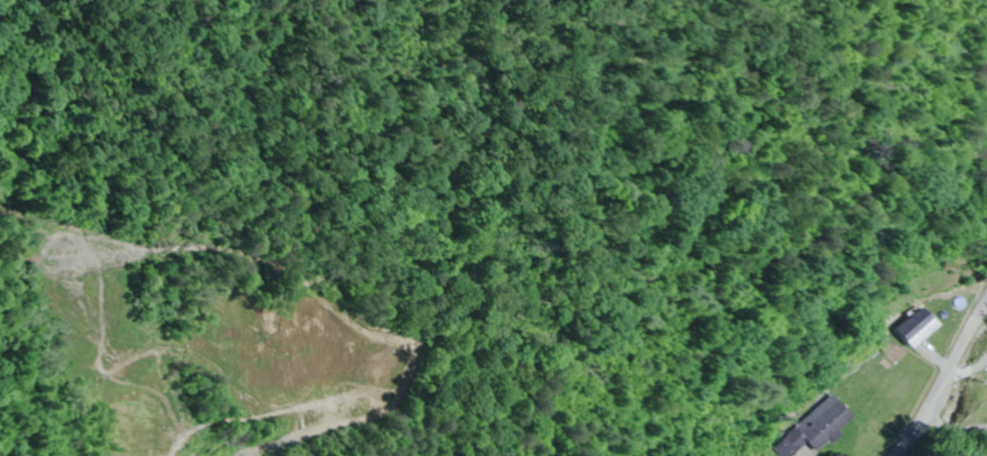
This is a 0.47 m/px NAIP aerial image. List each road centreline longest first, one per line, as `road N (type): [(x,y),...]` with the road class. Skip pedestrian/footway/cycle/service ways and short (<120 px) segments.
road 1 (residential): [(902,455),(939,409),(986,319)]

